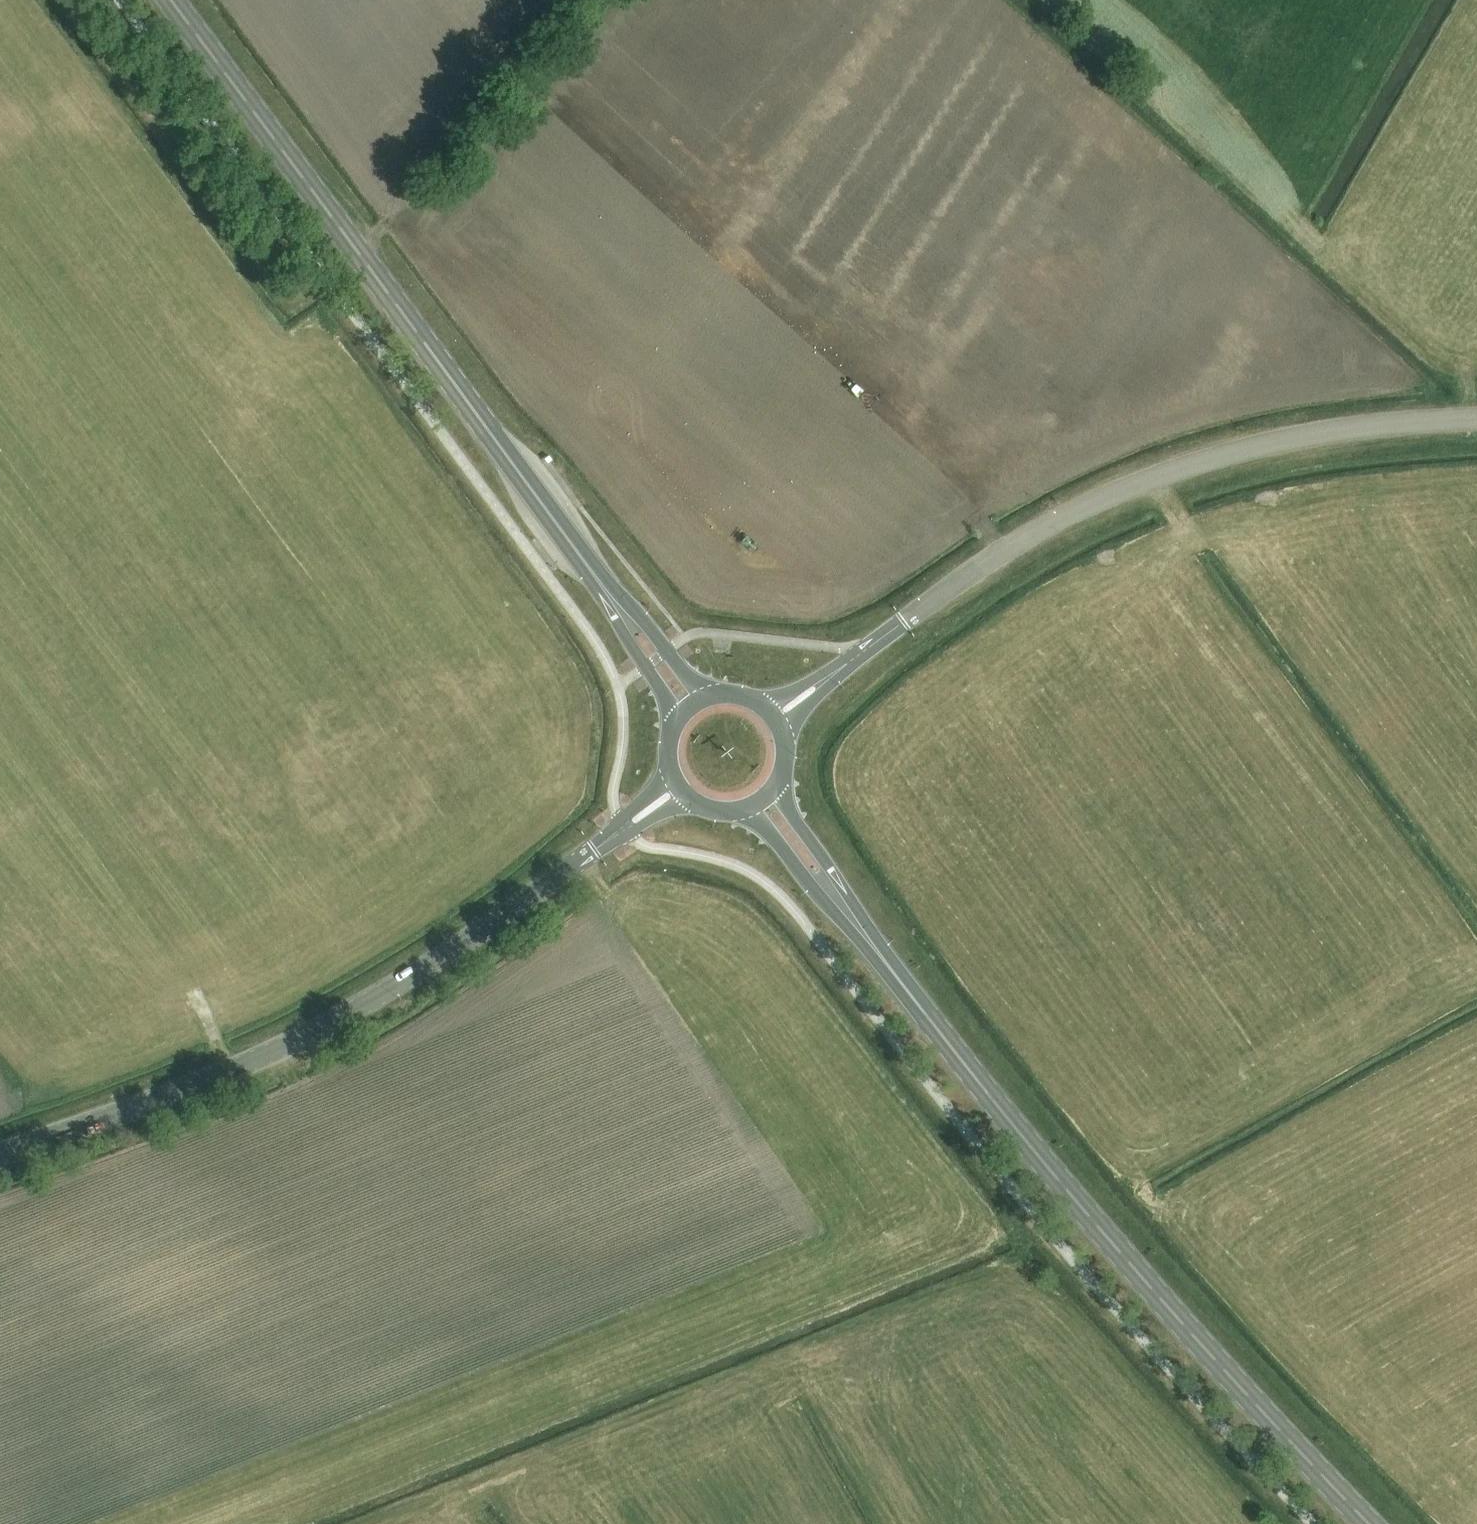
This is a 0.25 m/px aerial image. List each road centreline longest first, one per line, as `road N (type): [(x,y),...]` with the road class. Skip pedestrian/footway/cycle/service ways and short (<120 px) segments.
road 1 (primary): [(1366,1523),(1093,1222),(924,1014),(765,799)]
road 2 (primary): [(690,704),(167,0)]
road 3 (tertiary): [(0,1153),(163,1096),(317,1028),(474,937),(680,787)]
road 4 (tertiary): [(777,715),(1015,543),(1101,496),(1263,442),(1333,428),(1476,419)]

